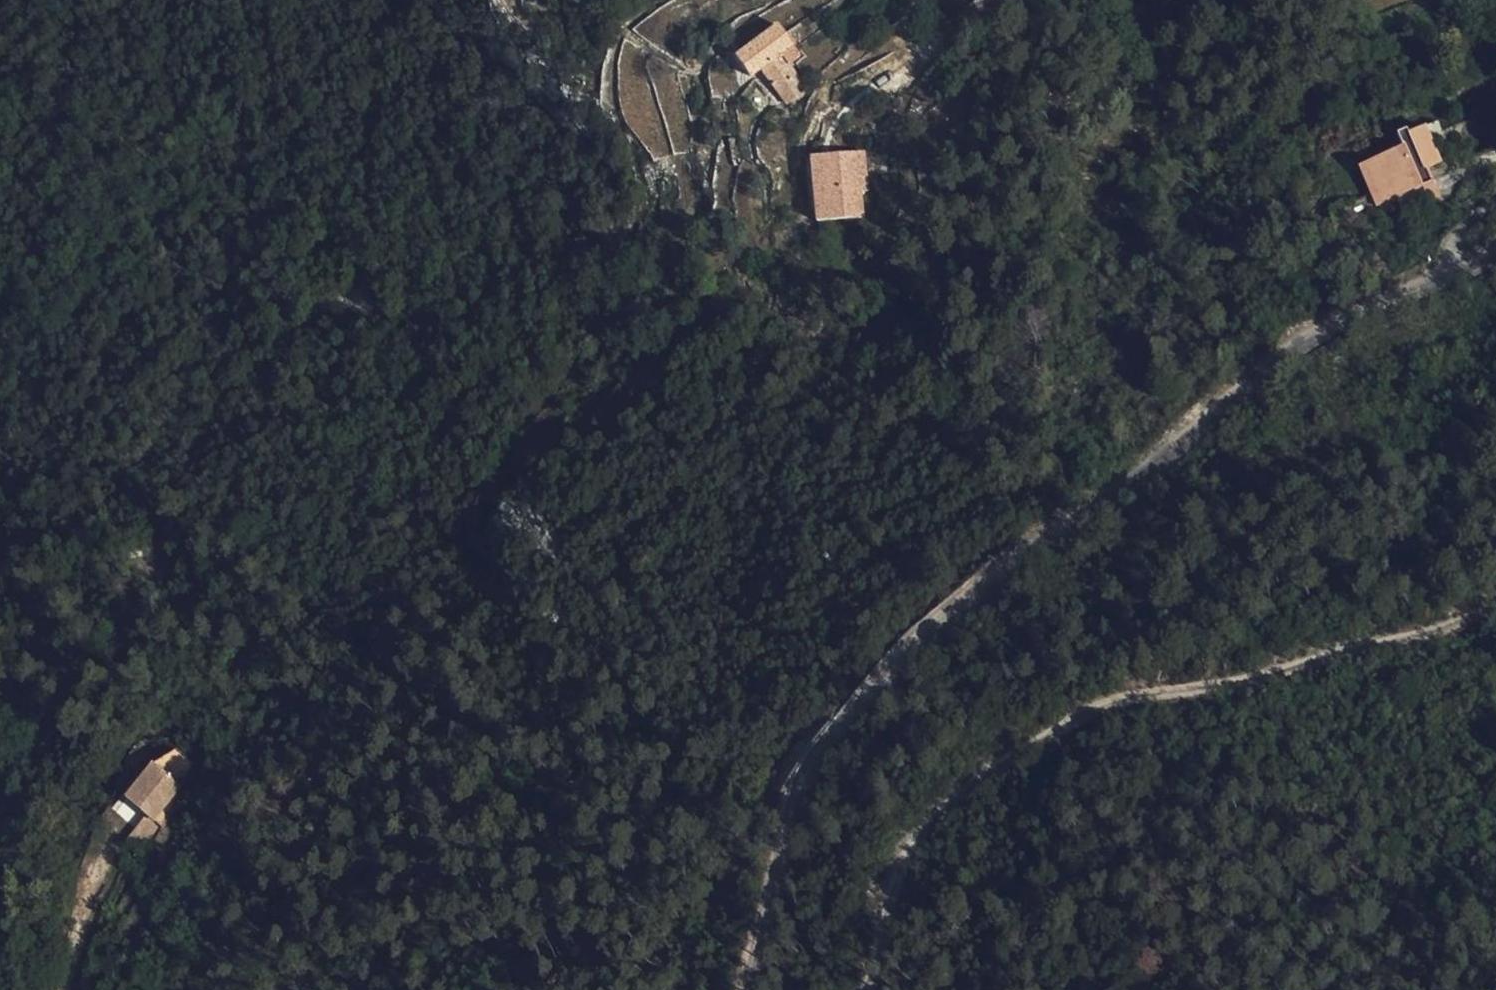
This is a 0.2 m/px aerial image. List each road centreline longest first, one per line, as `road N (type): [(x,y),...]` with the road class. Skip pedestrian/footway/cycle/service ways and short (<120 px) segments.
road 1 (unclassified): [(750,989),(754,935),(782,838),(845,732),(954,616),(1308,340),(1495,252)]
road 2 (track): [(860,989),(895,877),(933,822),(1051,732),(1117,703),(1228,687),(1495,612)]

